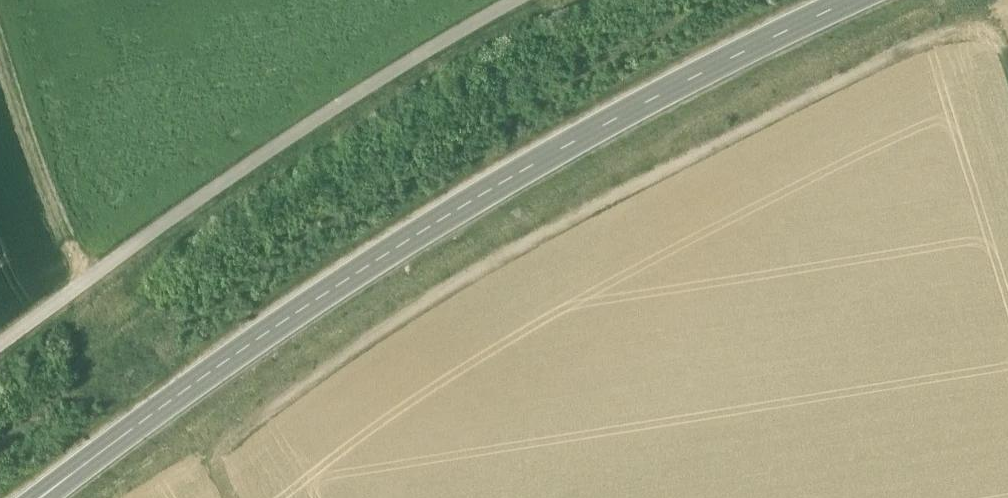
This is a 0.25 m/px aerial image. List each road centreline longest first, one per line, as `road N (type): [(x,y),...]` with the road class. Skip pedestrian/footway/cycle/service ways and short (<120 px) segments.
road 1 (track): [(1007,59),(982,32),(945,33),(442,293),(233,439),(224,464),(233,497)]
road 2 (secondary): [(854,0),(580,133),(401,246),(41,497)]
road 3 (track): [(0,31),(40,173),(93,279)]

